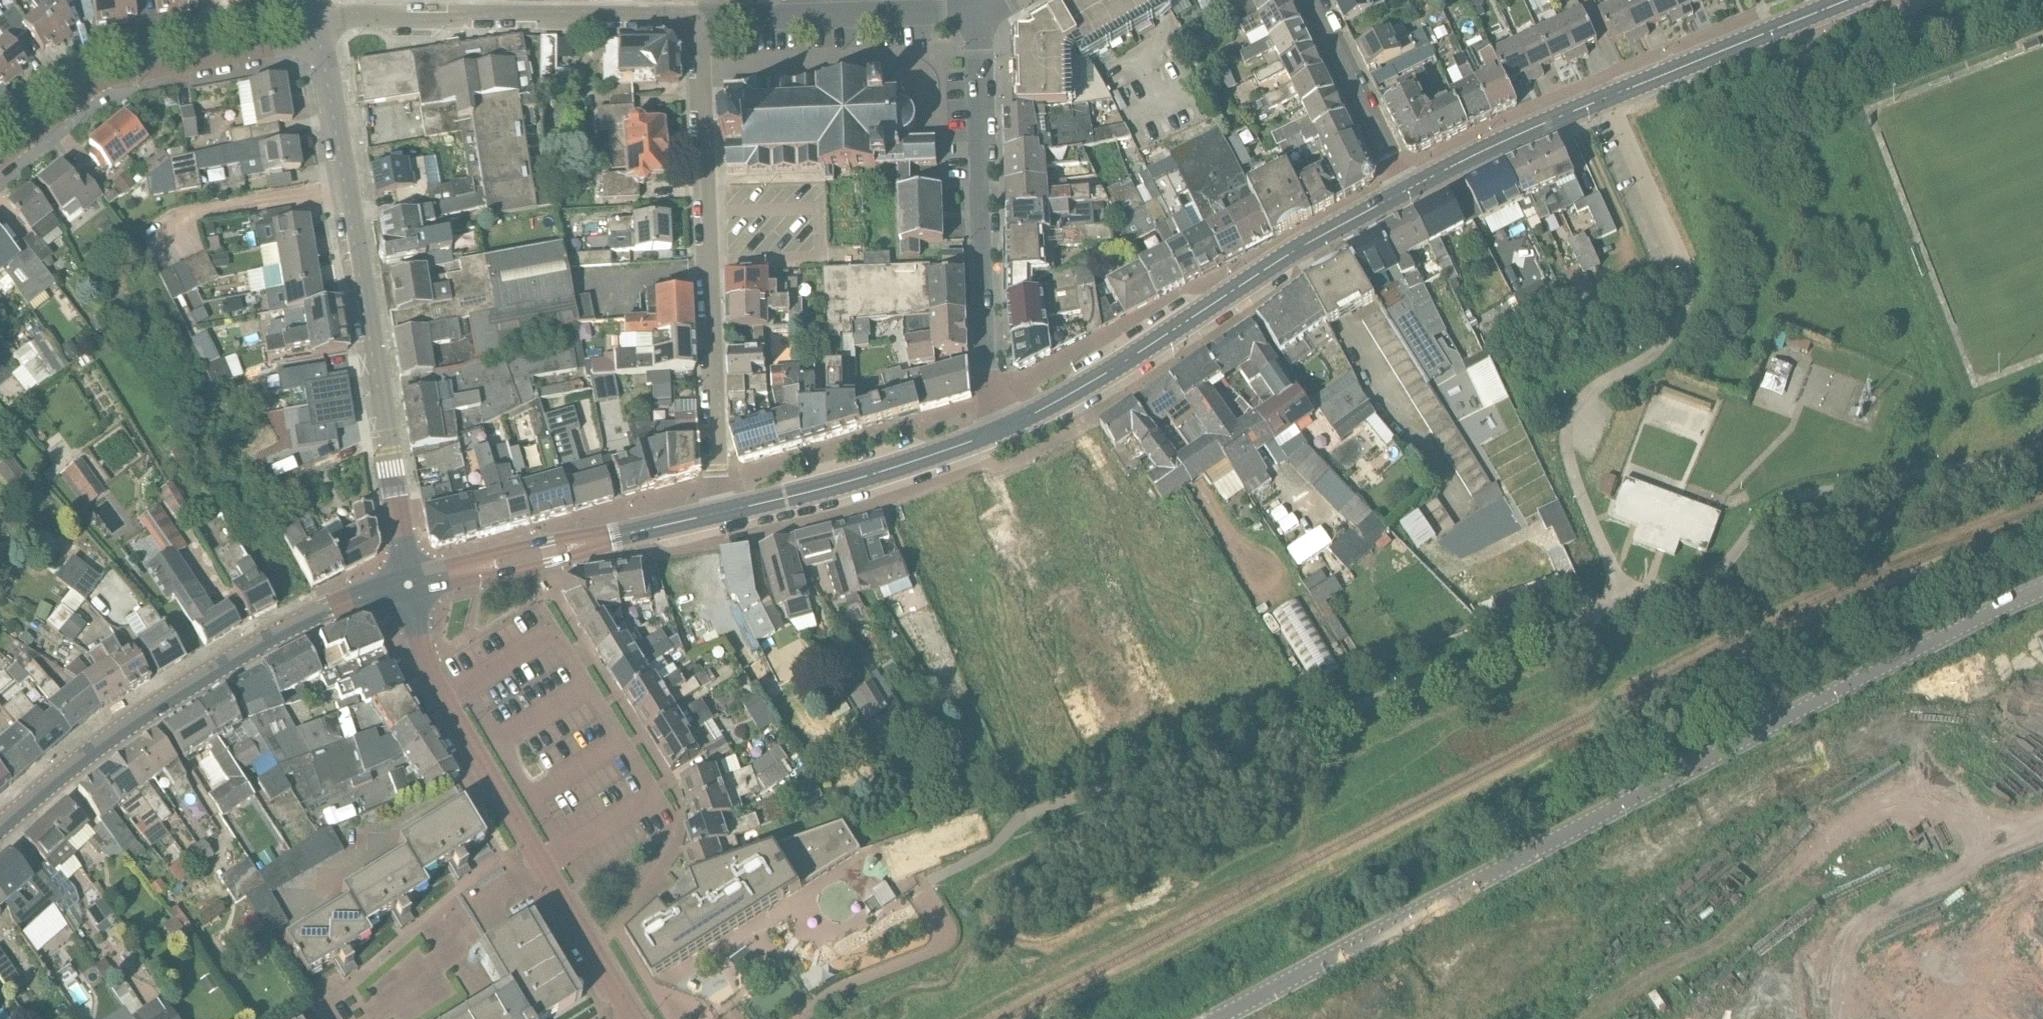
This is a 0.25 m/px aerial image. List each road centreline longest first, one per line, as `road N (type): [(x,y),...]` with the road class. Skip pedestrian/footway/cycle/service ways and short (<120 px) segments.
road 1 (unclassified): [(2042,589),(1215,1018)]
road 2 (residential): [(408,585),(319,40)]
road 3 (residential): [(718,514),(700,18)]
road 4 (residential): [(638,1018),(429,672),(408,585)]
road 5 (tertiary): [(0,828),(110,737),(244,653),(328,609),(408,585)]
road 6 (tertiary): [(1407,190),(1563,114),(1844,0)]
road 7 (tertiary): [(1008,423),(1059,401),(1288,255),(1407,190)]
road 8 (residential): [(1008,423),(987,362),(977,12)]
road 9 (residential): [(700,18),(316,19)]
road 10 (residential): [(0,161),(101,82),(319,40)]
road 11 (residential): [(980,436),(1124,739)]
road 12 (tertiary): [(408,585),(718,514)]
road 13 (residential): [(977,12),(700,18)]
road 14 (tertiary): [(718,514),(854,480),(980,436)]
road 15 (residential): [(1407,190),(1312,0)]

